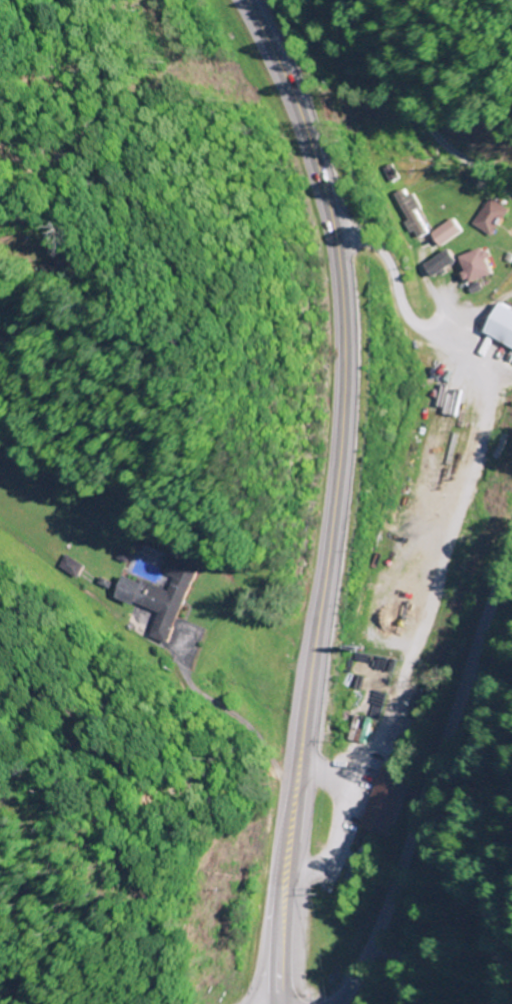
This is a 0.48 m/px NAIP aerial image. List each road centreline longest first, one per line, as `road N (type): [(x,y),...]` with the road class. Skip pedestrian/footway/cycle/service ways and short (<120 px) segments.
road 1 (trunk): [(246,0),(305,129),(340,297),(340,441),(280,887),(277,1003)]
road 2 (secondary): [(336,1003),(362,966),(384,910),(511,539)]
road 3 (residential): [(333,245),(373,243),(411,325),(428,332),(448,322)]

